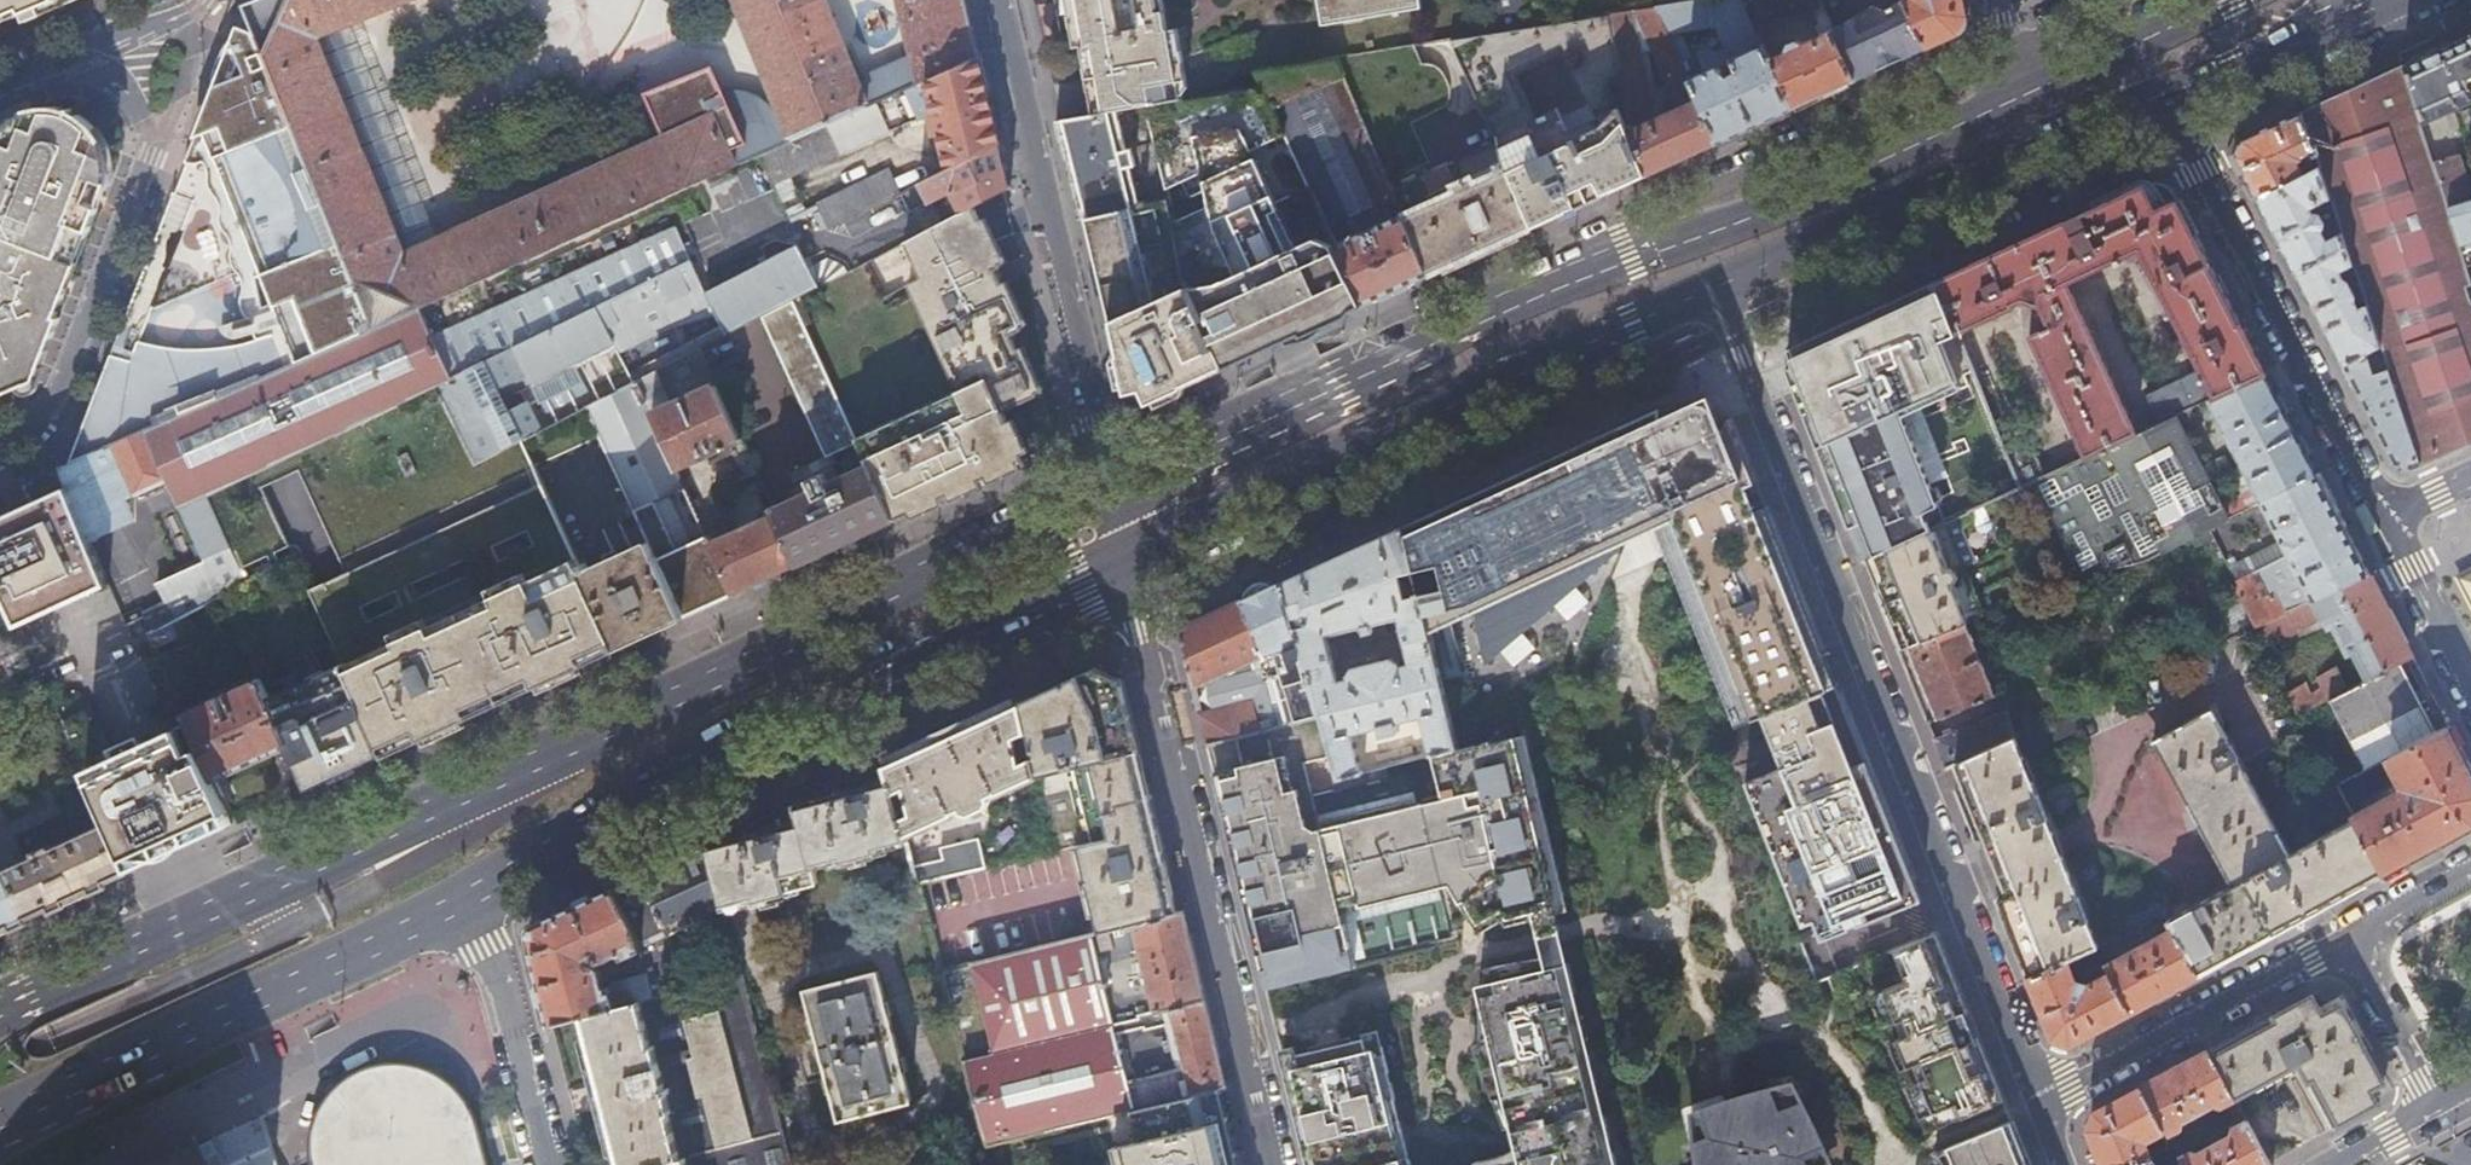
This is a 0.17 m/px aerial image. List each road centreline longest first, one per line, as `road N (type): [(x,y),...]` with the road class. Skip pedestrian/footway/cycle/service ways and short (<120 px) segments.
road 1 (primary): [(1106,490),(599,734),(0,1006)]
road 2 (primary): [(2026,94),(1633,256),(1106,490)]
road 3 (residential): [(2039,1098),(1711,291)]
road 4 (primary): [(476,893),(1126,567)]
road 5 (primary): [(1126,567),(1711,291)]
road 6 (residential): [(1126,567),(1271,1164)]
road 7 (primary): [(22,1109),(476,893)]
road 8 (residential): [(995,0),(1106,490)]
road 9 (primary): [(1711,291),(2160,97)]
road 10 (residential): [(2160,97),(2391,516)]
road 11 (residential): [(0,454),(44,435),(144,134),(106,79),(66,64)]
road 12 (residential): [(2039,1098),(2345,942)]
road 13 (residential): [(476,893),(543,1164)]
road 14 (primary): [(2234,0),(2026,94)]
road 15 (primary): [(2160,97),(2348,21)]
road 16 (residential): [(2345,942),(2430,1116)]
road 17 (residential): [(2391,516),(2470,671)]
road 18 (residential): [(200,0),(66,64)]
road 19 (residential): [(2470,871),(2345,942)]

